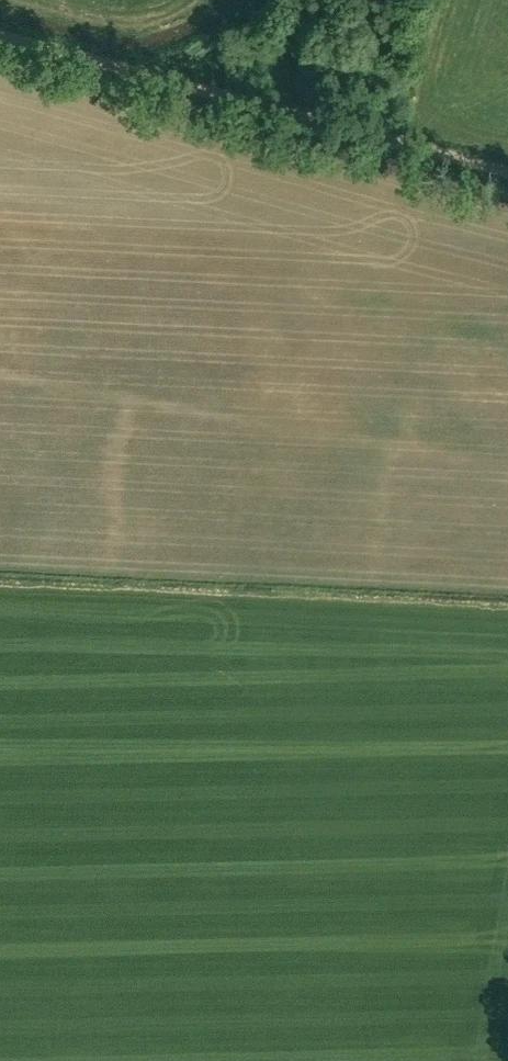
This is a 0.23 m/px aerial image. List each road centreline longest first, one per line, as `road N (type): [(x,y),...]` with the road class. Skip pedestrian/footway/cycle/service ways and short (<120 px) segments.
road 1 (track): [(0,36),(507,174)]

